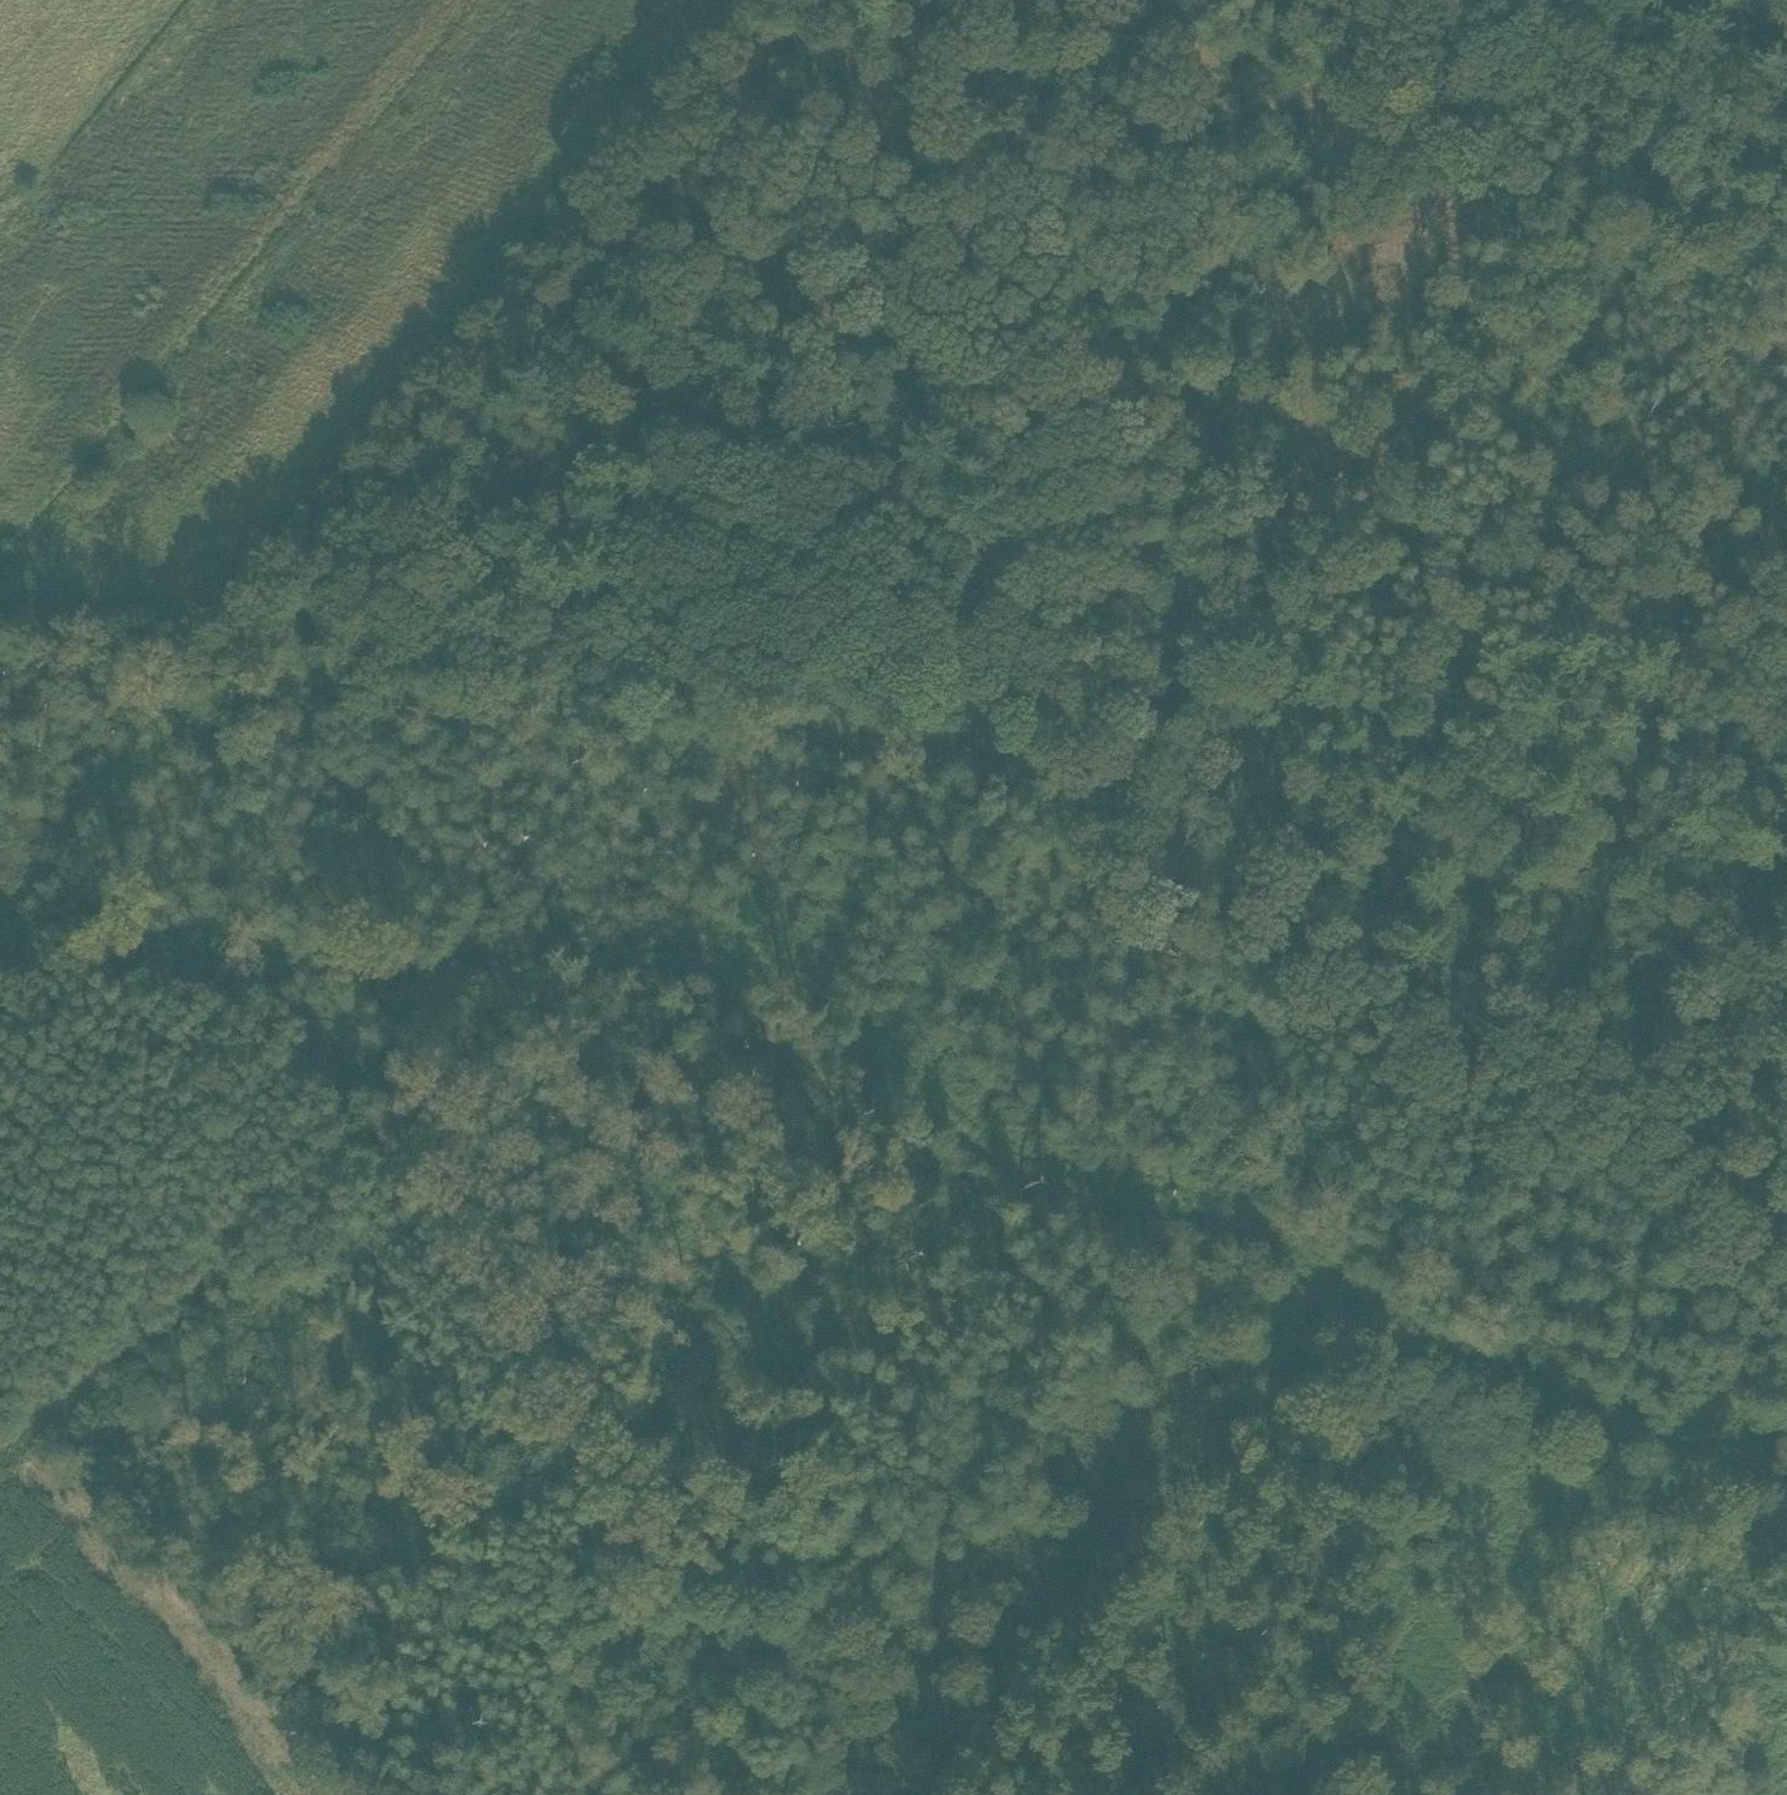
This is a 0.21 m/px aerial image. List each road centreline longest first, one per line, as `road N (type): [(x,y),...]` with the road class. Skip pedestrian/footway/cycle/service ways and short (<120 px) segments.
road 1 (track): [(1285,0),(1679,170),(1786,230)]

